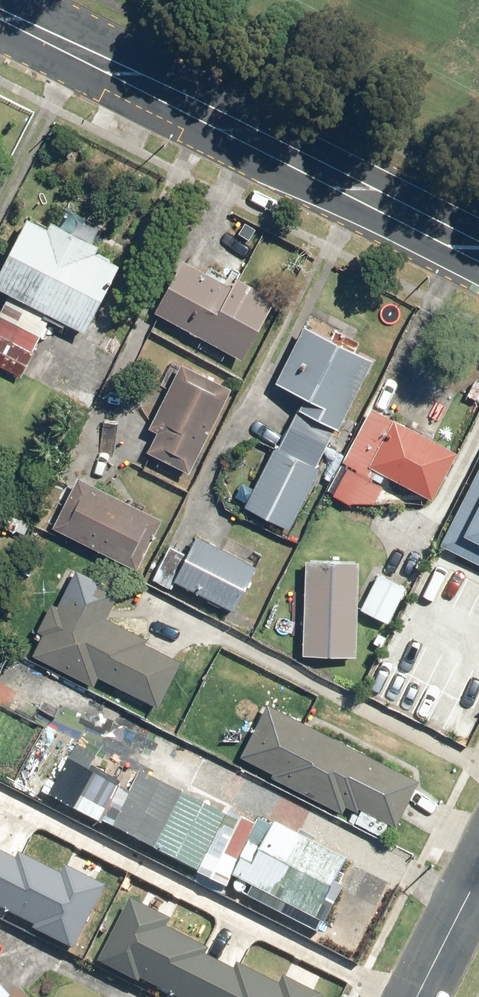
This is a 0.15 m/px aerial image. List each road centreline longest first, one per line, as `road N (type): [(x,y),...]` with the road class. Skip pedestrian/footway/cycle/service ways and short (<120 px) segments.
road 1 (secondary): [(0,14),(478,255)]
road 2 (residential): [(416,996),(478,872)]

